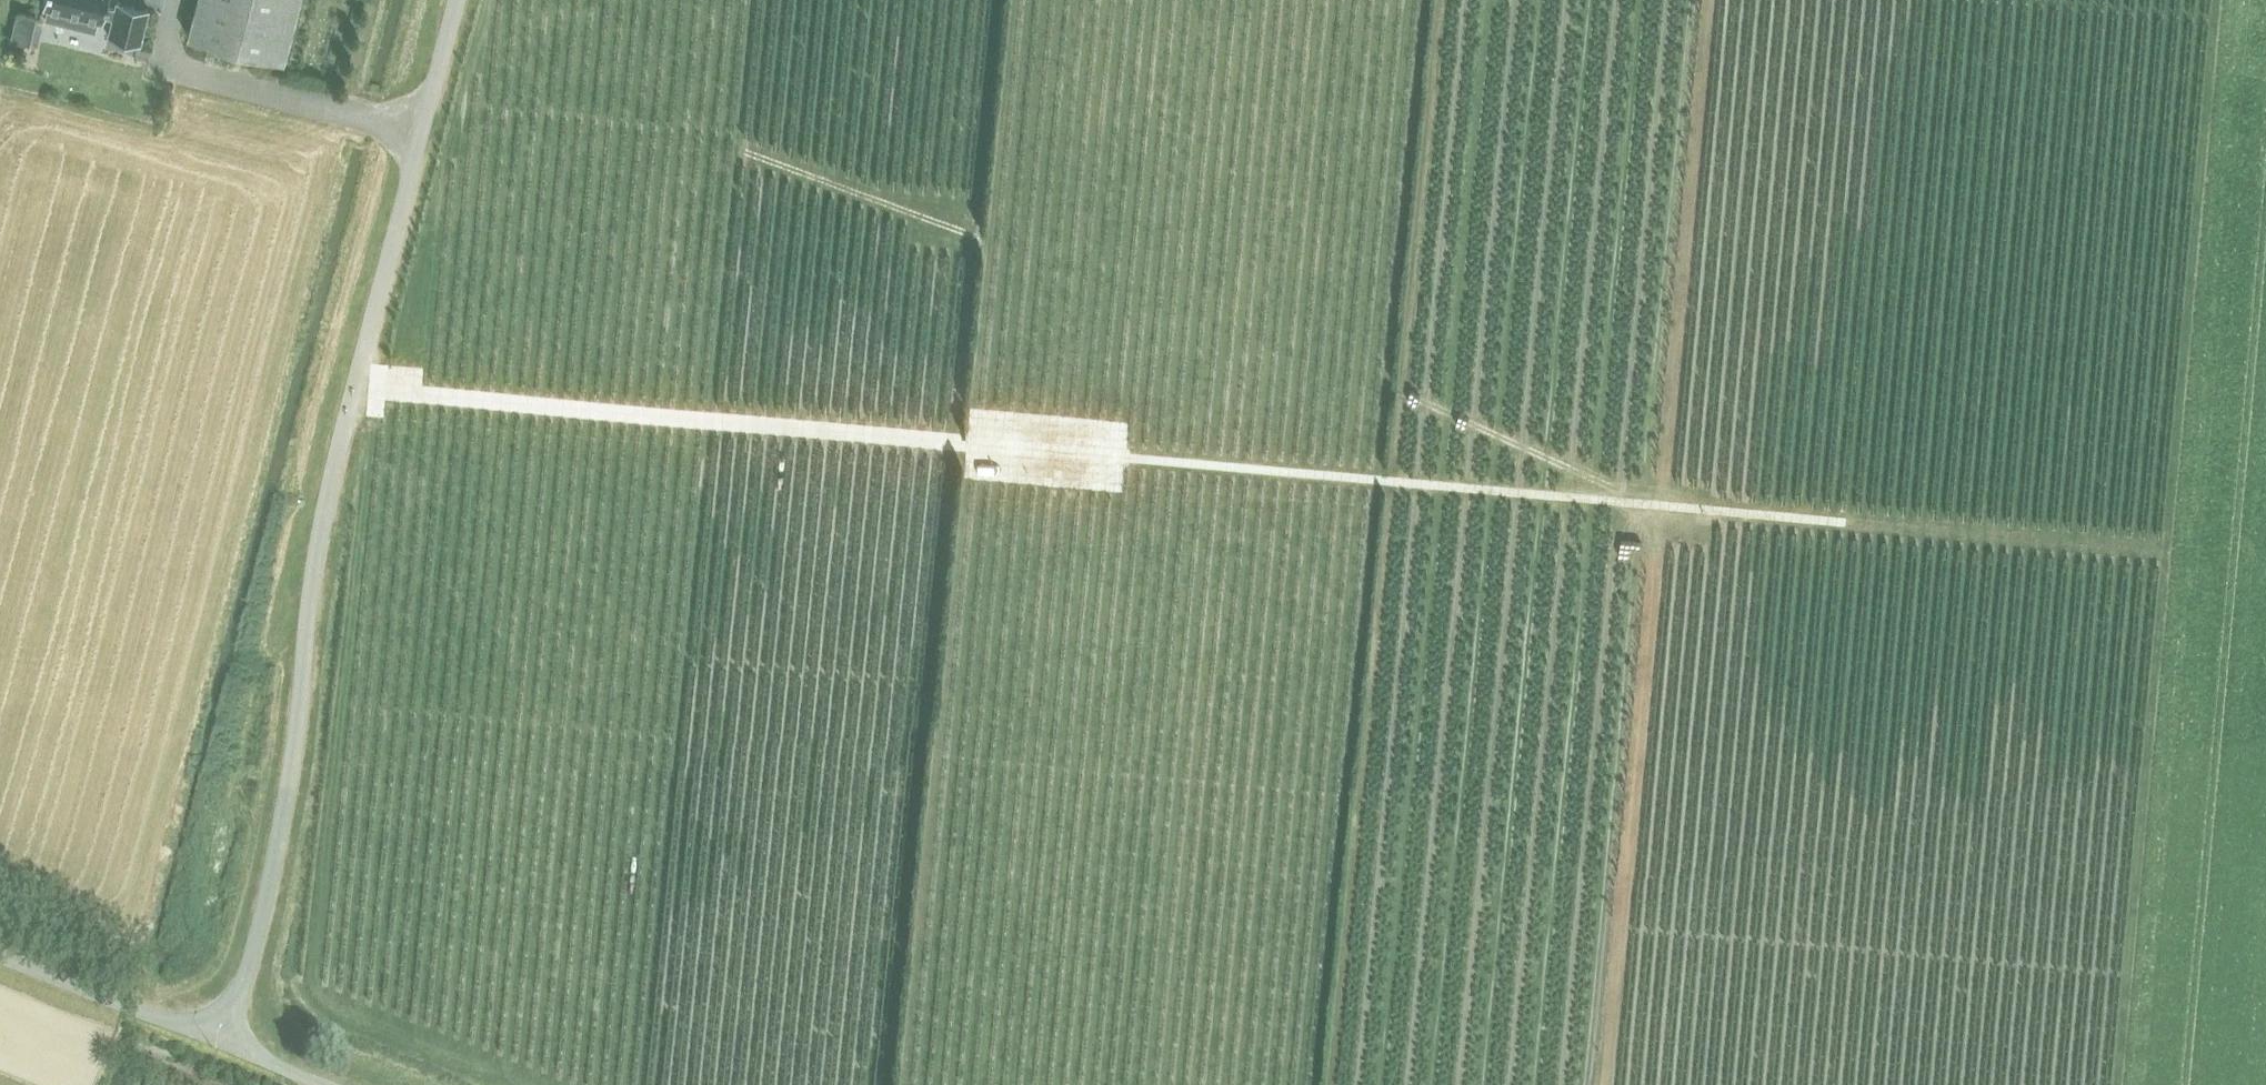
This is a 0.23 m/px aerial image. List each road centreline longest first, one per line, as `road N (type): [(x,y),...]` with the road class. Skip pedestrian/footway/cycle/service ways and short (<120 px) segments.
road 1 (track): [(356,380),(974,444),(977,416),(1121,428),(1118,457),(1843,522)]
road 2 (unclassified): [(455,0),(317,530),(295,740),(252,957),(214,1041)]
road 3 (unclassified): [(214,1041),(0,956)]
road 4 (track): [(1118,457),(1114,486),(972,472),(974,444)]
road 5 (unclassified): [(326,1084),(214,1041)]

